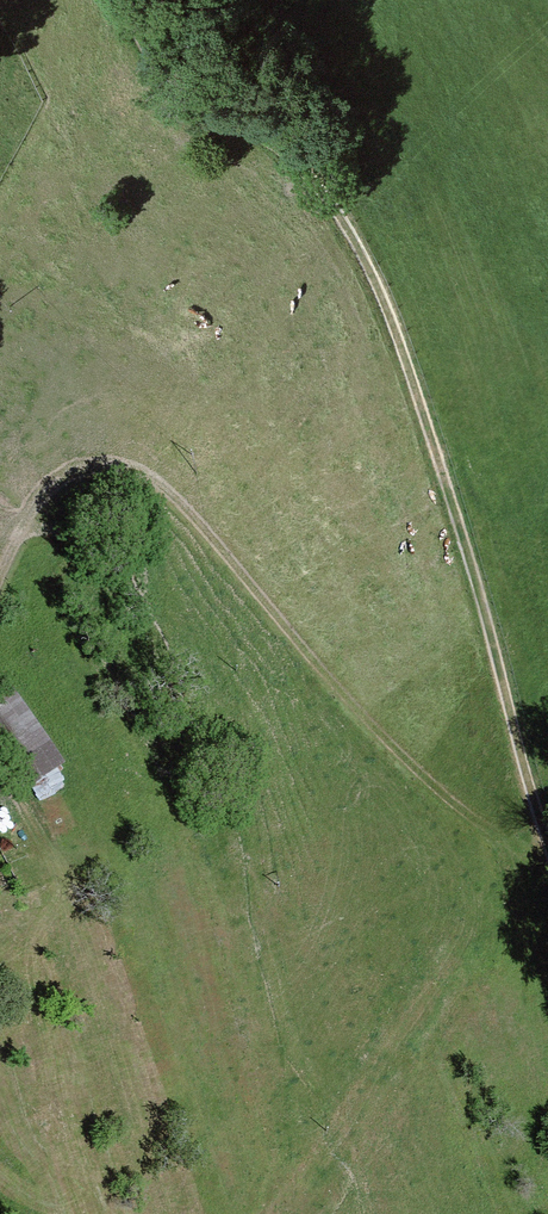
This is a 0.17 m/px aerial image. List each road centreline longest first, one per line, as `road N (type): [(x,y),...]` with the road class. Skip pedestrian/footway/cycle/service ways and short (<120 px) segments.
road 1 (track): [(547,852),(395,320),(322,184),(151,52),(129,0)]
road 2 (track): [(0,579),(35,504),(56,482),(109,466),(155,480),(433,786),(485,830),(547,852)]

